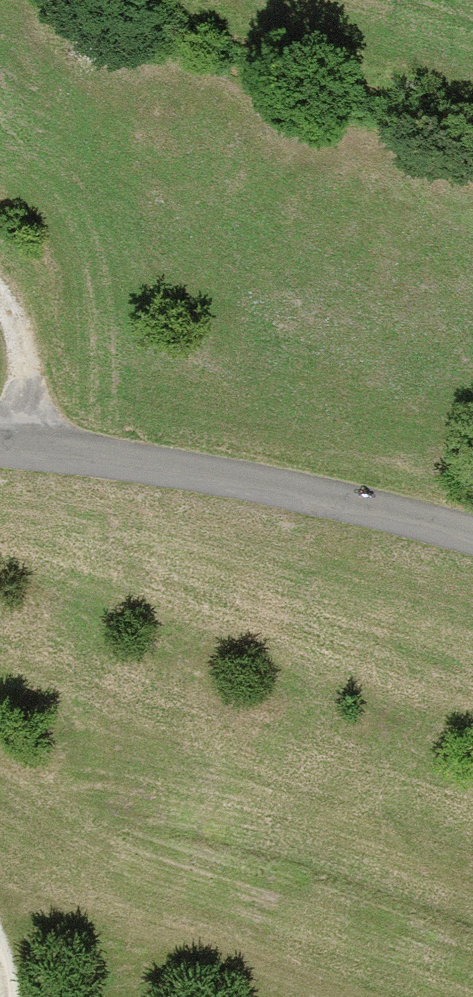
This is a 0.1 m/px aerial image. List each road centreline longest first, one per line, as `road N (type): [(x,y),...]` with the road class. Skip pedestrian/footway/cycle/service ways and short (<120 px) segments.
road 1 (unclassified): [(0,451),(199,474),(472,539)]
road 2 (track): [(310,996),(78,925),(0,933)]
road 3 (track): [(2,451),(12,365),(0,305)]

